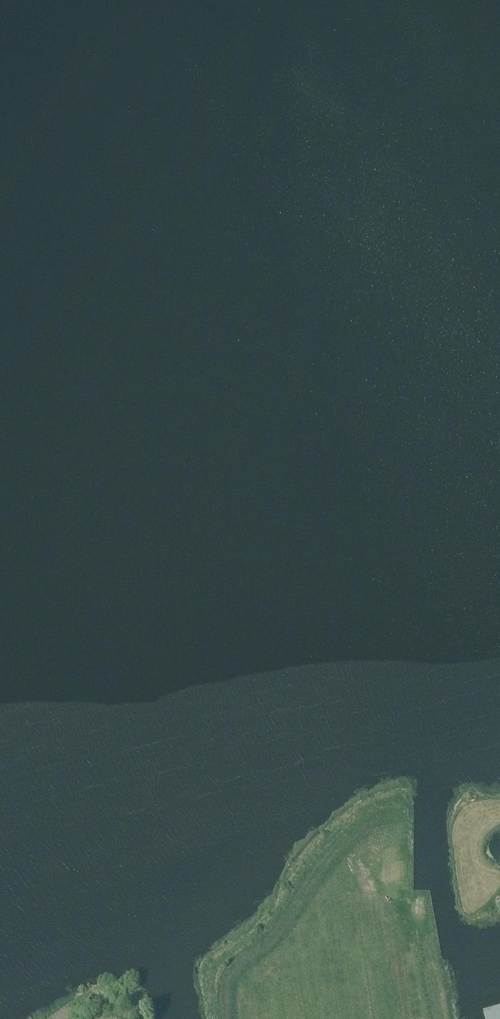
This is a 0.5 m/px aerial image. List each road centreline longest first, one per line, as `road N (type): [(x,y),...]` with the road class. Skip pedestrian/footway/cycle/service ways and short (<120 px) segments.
road 1 (track): [(444,1018),(424,923),(404,893),(405,822),(395,813),(350,834),(276,934),(235,968),(227,1018)]

